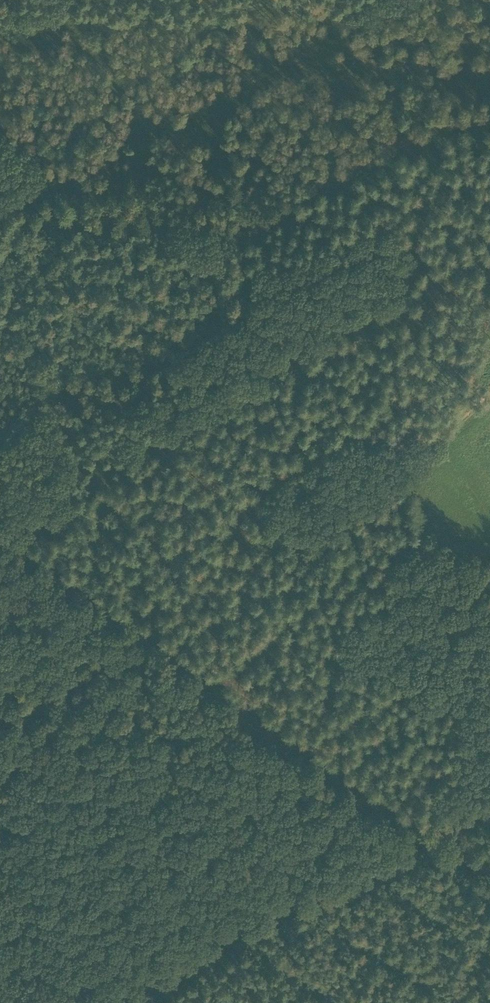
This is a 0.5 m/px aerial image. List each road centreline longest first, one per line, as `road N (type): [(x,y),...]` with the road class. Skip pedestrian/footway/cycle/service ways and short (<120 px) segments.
road 1 (track): [(0,527),(489,869)]
road 2 (track): [(0,215),(52,225),(165,214),(246,225),(385,153),(489,123)]
road 3 (track): [(76,1002),(489,794)]
road 4 (track): [(403,0),(365,15),(288,12),(264,0)]

